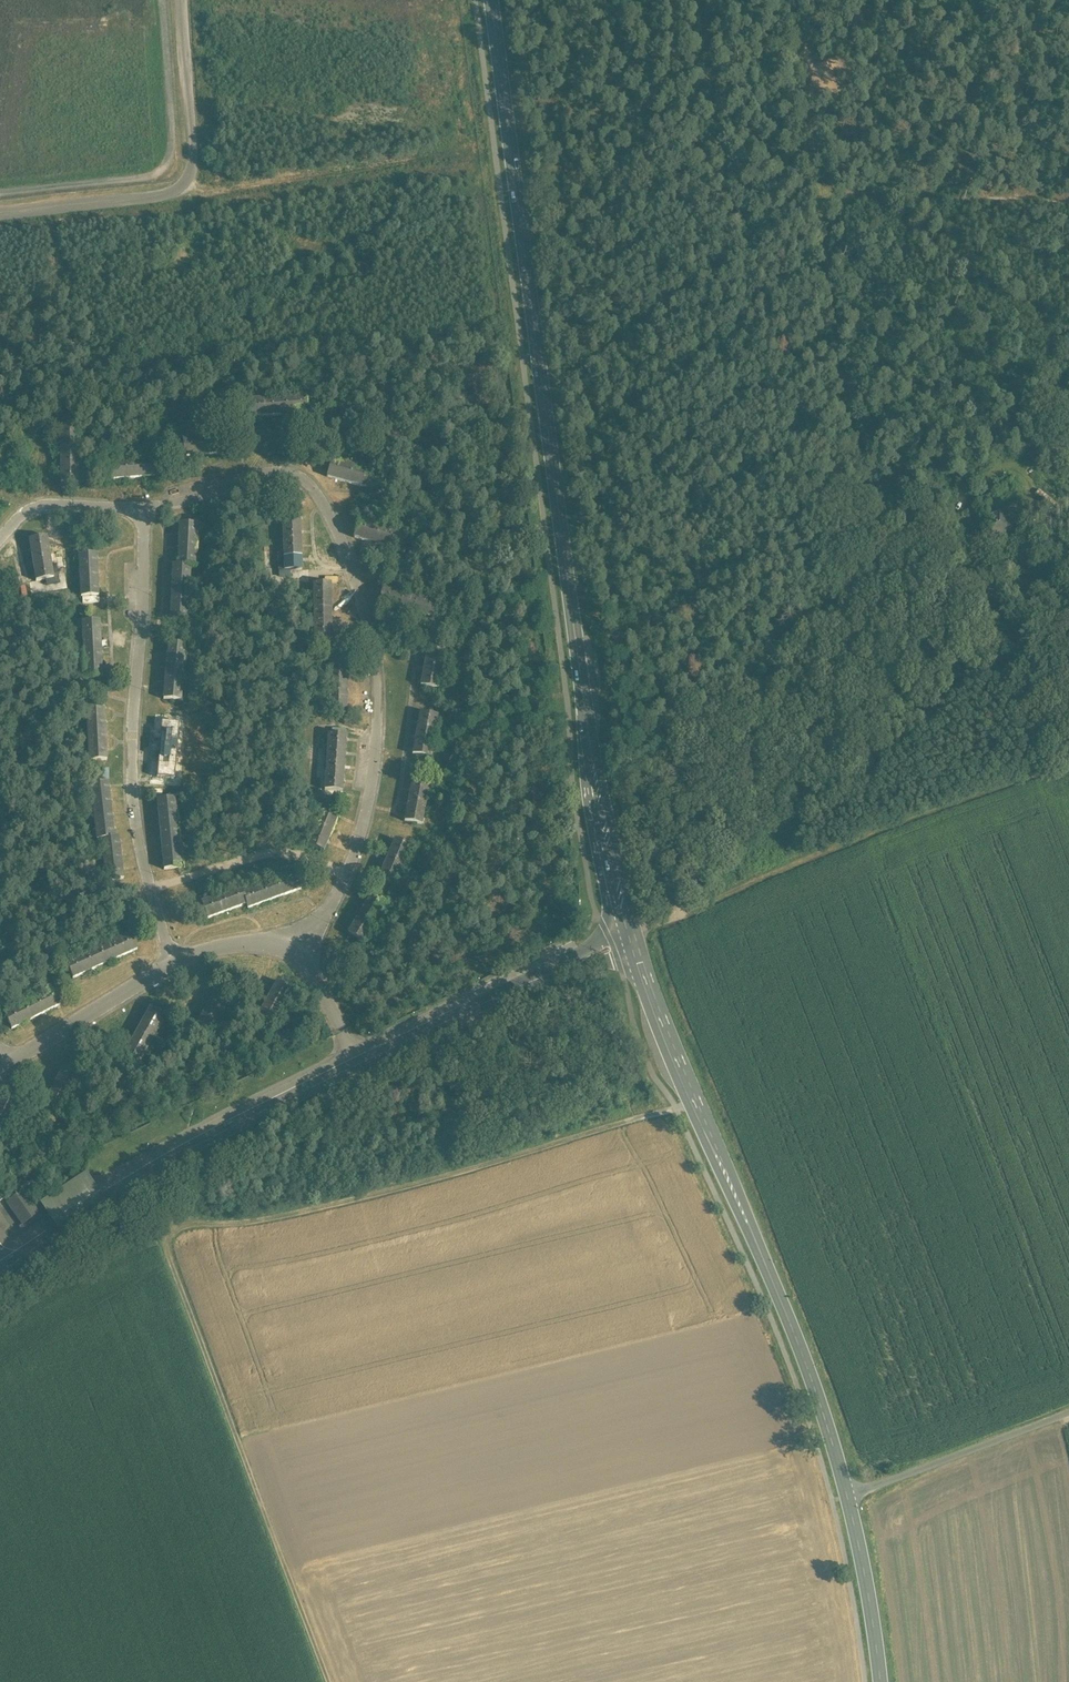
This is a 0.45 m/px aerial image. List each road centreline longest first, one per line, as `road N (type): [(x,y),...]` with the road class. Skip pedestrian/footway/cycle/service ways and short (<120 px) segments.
road 1 (secondary): [(634,942),(591,783),(491,0)]
road 2 (secondary): [(880,1681),(865,1570),(832,1439),(634,942)]
road 3 (residential): [(304,939),(347,884),(380,743),(381,684),(351,547),(328,502),(292,472),(148,507)]
road 4 (track): [(1068,765),(810,857),(687,911),(629,926)]
road 5 (residential): [(148,507),(139,823),(174,968)]
road 6 (track): [(1068,202),(832,198),(797,0)]
road 7 (tertiary): [(357,1065),(135,1180),(0,1273)]
road 8 (track): [(182,0),(190,178),(171,193),(0,213)]
road 9 (tertiary): [(634,942),(535,979),(357,1065)]
road 10 (track): [(848,1497),(1068,1413)]
road 11 (track): [(832,198),(881,385)]
road 12 (residential): [(174,968),(8,1064)]
road 13 (residential): [(148,507),(58,502),(33,510),(0,541)]
road 14 (residential): [(357,1065),(304,939)]
road 15 (residential): [(304,939),(229,946),(174,968)]
road 16 (track): [(1066,766),(1010,652)]

